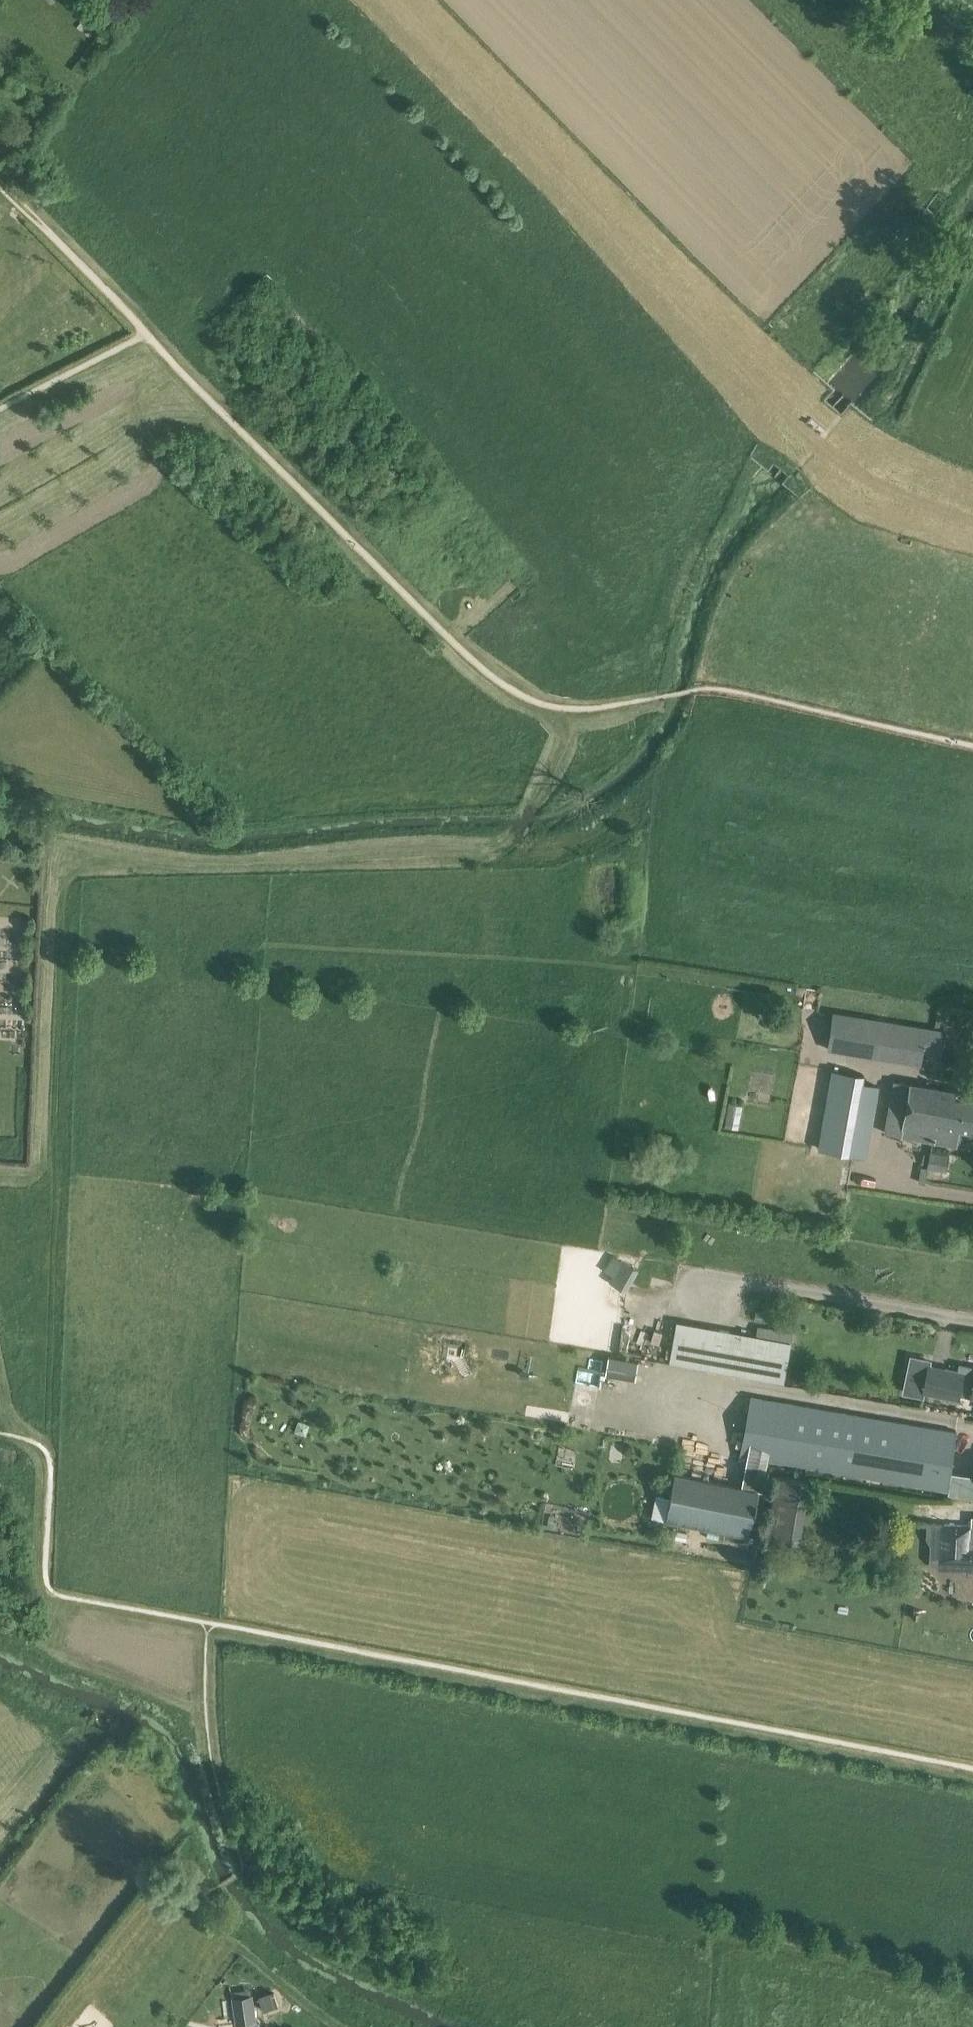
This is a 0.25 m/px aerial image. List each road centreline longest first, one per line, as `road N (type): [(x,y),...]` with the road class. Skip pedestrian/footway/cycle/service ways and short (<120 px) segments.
road 1 (track): [(972,520),(907,493),(826,443),(387,0)]

